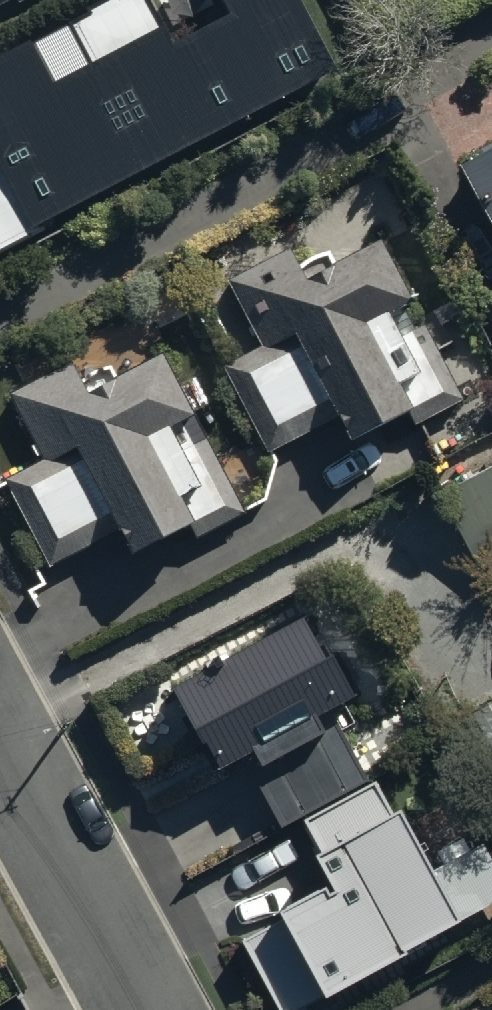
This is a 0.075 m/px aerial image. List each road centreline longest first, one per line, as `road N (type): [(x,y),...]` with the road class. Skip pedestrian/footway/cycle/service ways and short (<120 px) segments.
road 1 (residential): [(0,738),(146,1009)]

